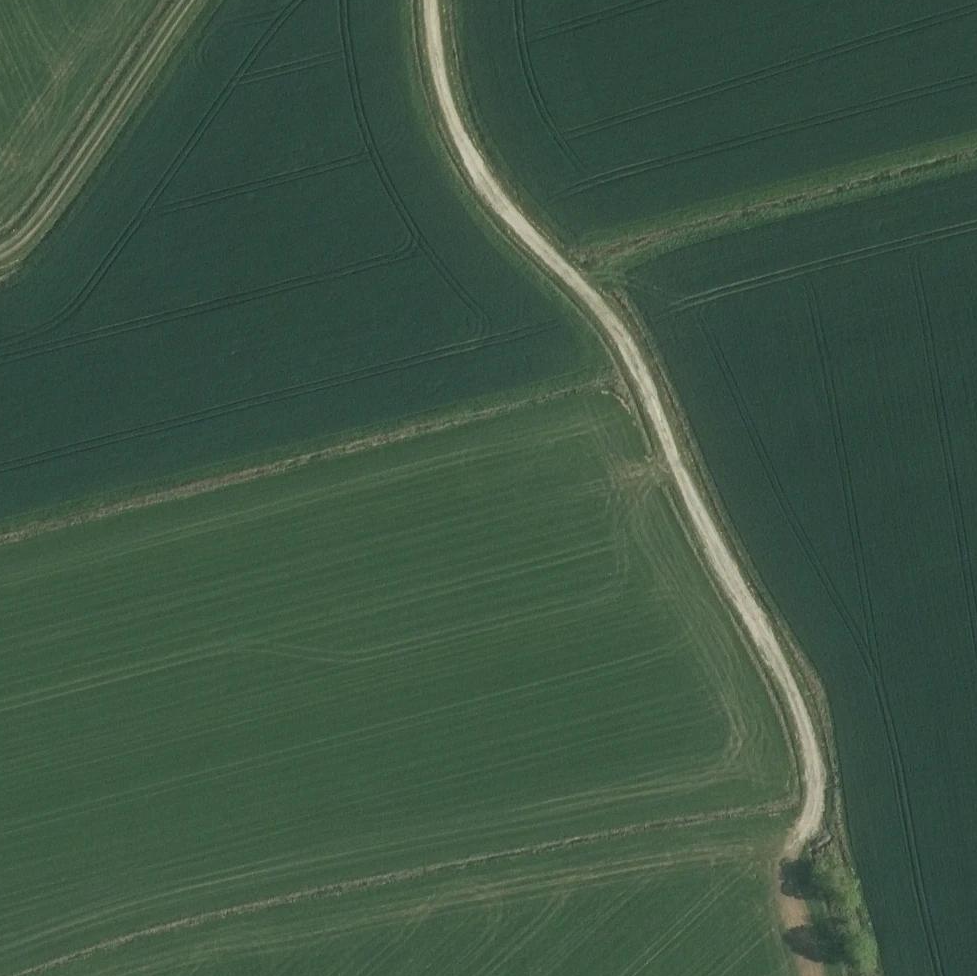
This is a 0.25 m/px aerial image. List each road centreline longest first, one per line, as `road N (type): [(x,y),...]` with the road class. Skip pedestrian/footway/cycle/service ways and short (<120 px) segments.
road 1 (track): [(193,0),(18,246),(0,249)]

